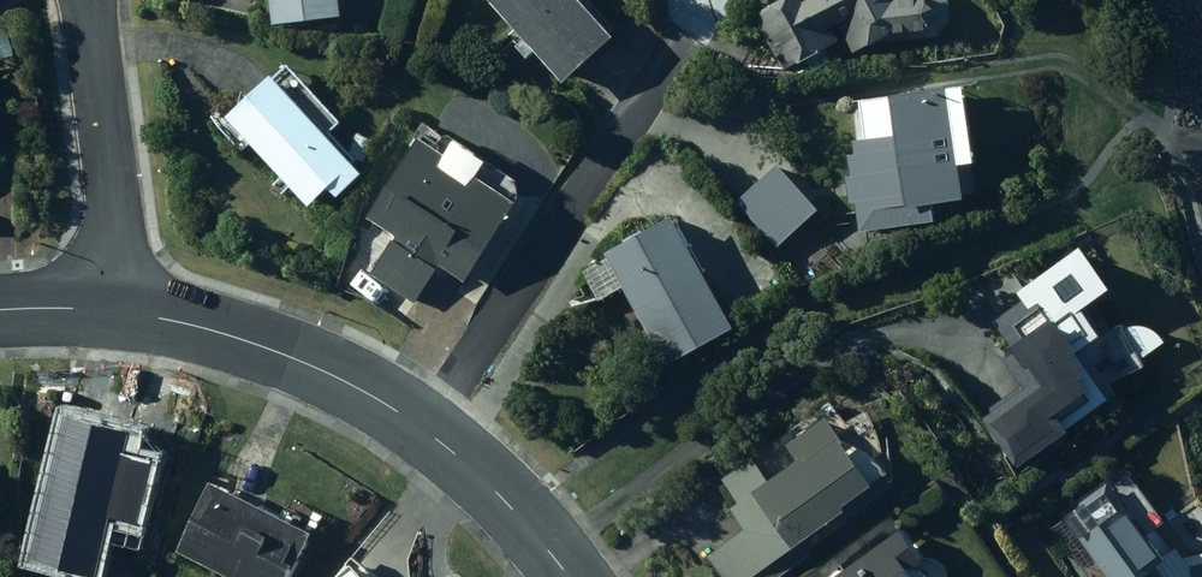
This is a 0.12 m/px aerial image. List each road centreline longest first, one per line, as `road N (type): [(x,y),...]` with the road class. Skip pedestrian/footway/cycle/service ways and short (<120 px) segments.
road 1 (residential): [(570,576),(465,460),(381,400),(254,340),(109,310)]
road 2 (residential): [(109,310),(111,198),(90,0)]

